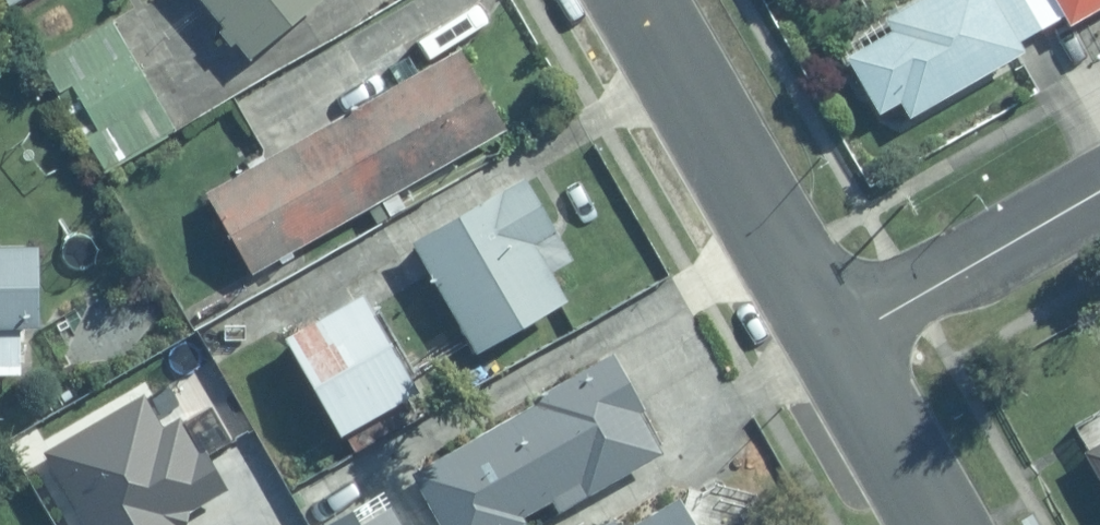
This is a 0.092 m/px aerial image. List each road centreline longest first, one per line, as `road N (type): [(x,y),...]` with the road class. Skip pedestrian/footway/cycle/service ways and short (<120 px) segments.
road 1 (residential): [(835,348),(635,0)]
road 2 (residential): [(835,348),(1099,194)]
road 3 (residential): [(941,524),(835,348)]

